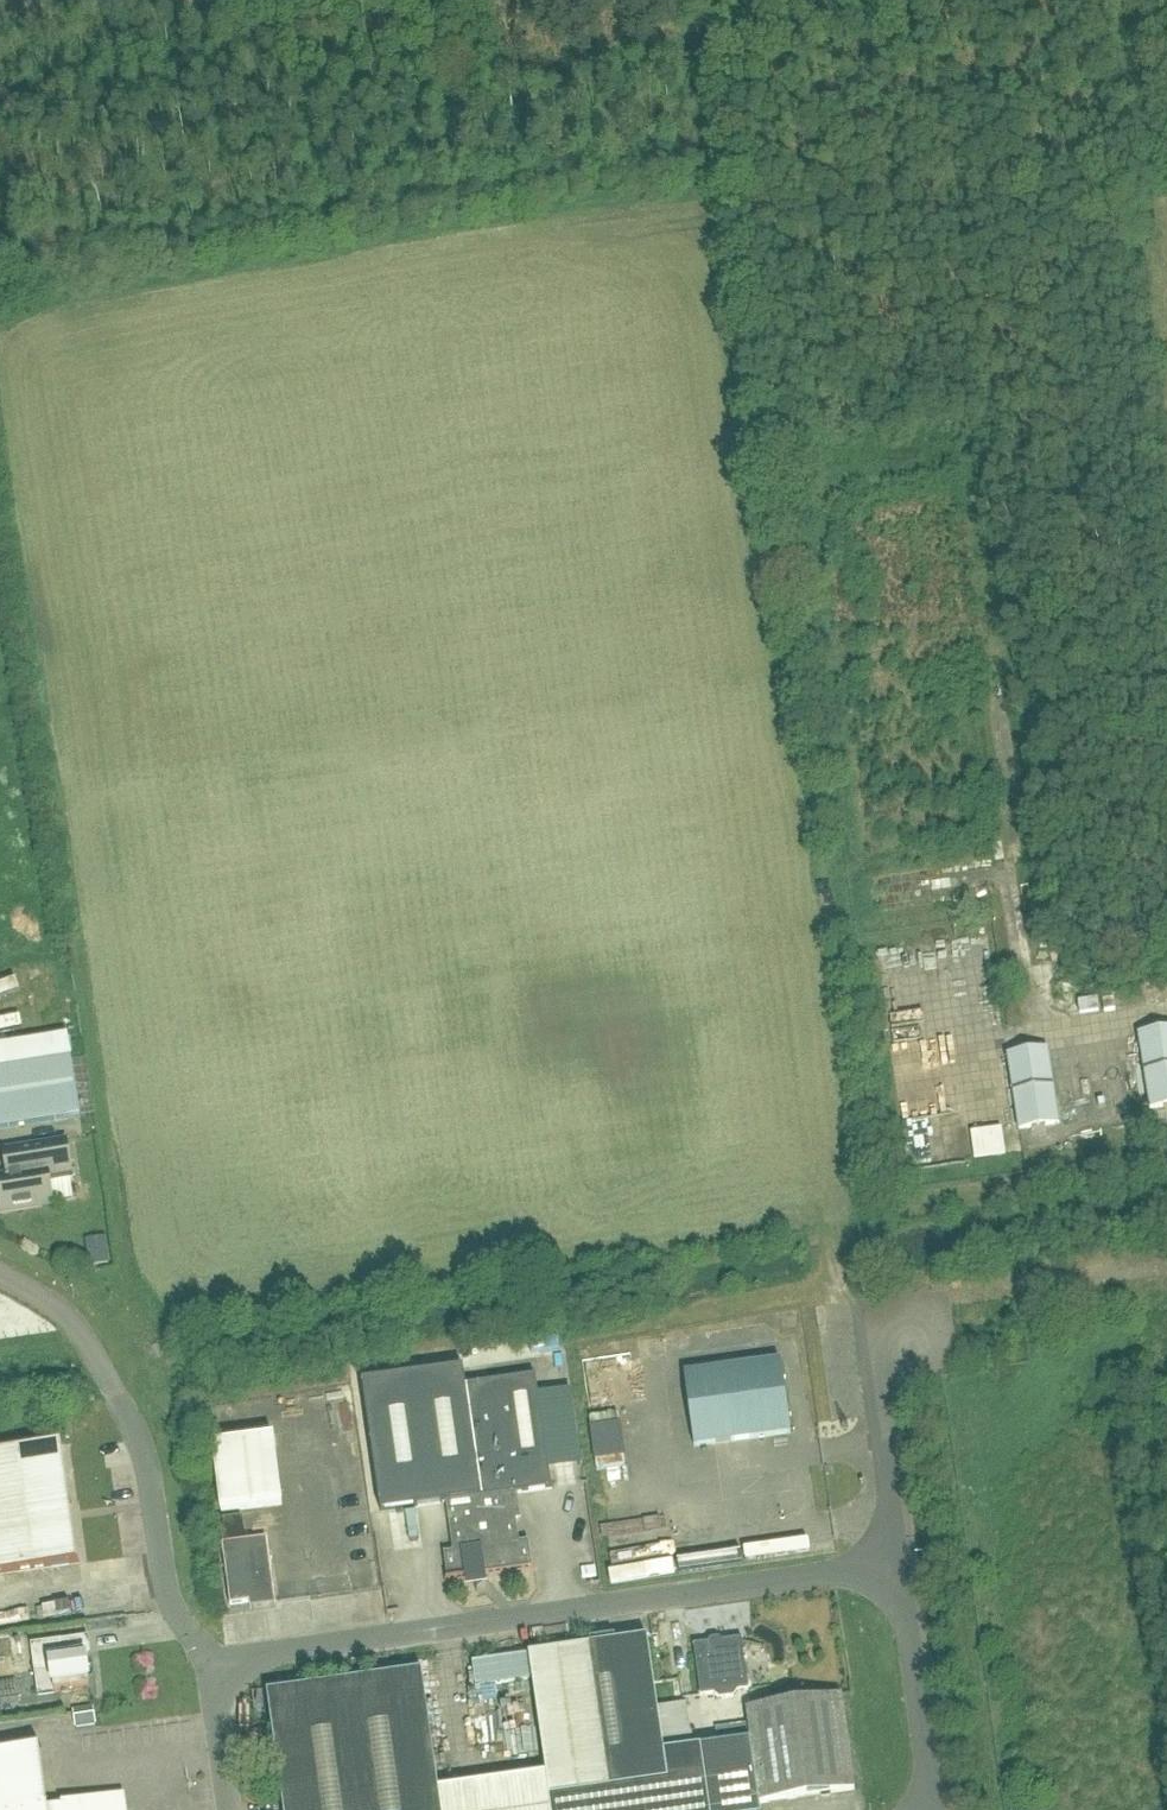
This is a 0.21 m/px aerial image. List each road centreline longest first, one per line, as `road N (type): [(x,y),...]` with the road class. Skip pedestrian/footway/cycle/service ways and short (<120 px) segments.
road 1 (unclassified): [(226,1682),(251,1655),(908,1567)]
road 2 (unclassified): [(226,1682),(177,1624),(160,1588),(131,1430),(102,1373),(67,1319),(0,1277)]
road 3 (unclassified): [(908,1567),(881,1346),(911,1307),(1016,1289)]
road 4 (unclassified): [(940,1809),(908,1567)]
road 5 (unclassified): [(239,1809),(220,1692),(226,1682)]

